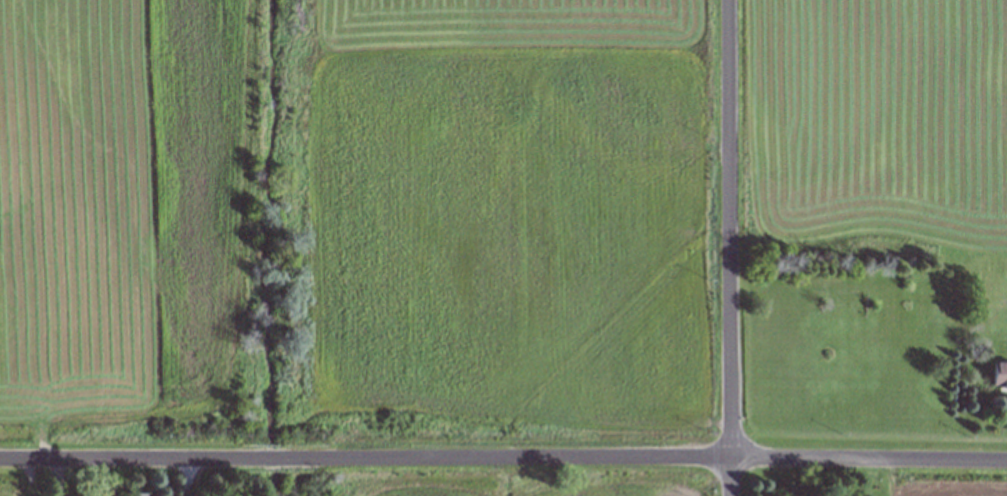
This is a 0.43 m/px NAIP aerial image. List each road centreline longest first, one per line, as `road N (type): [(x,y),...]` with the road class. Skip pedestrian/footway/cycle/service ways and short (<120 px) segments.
road 1 (residential): [(0,461),(1006,461)]
road 2 (residential): [(728,495),(726,0)]

